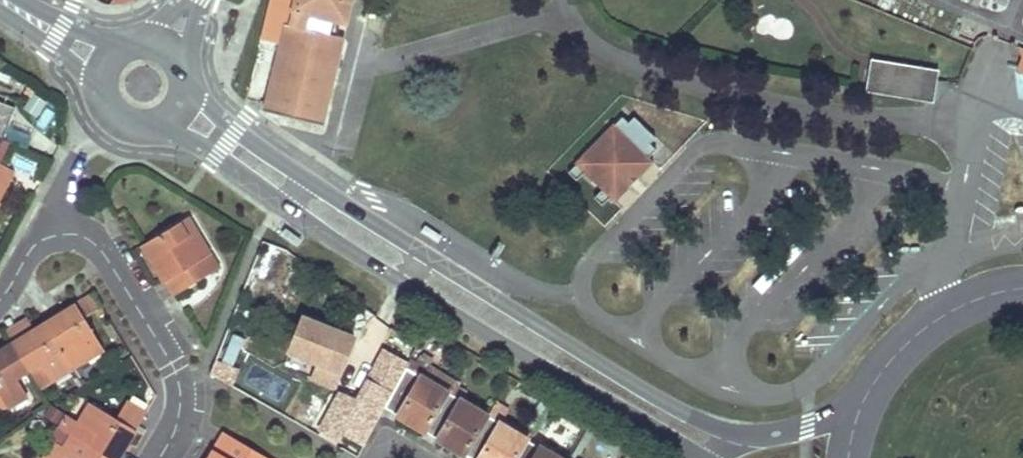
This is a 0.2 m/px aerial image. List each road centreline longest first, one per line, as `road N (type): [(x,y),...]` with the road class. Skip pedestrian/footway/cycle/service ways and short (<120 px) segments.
road 1 (tertiary): [(882,372),(852,404),(807,426),(769,436),(716,427),(659,400),(321,189),(193,94)]
road 2 (tertiary): [(163,130),(202,146),(360,255),(702,457)]
road 3 (residential): [(31,248),(59,235),(95,245),(171,356),(183,404),(161,457)]
road 4 (tertiary): [(1022,289),(950,312),(882,372)]

